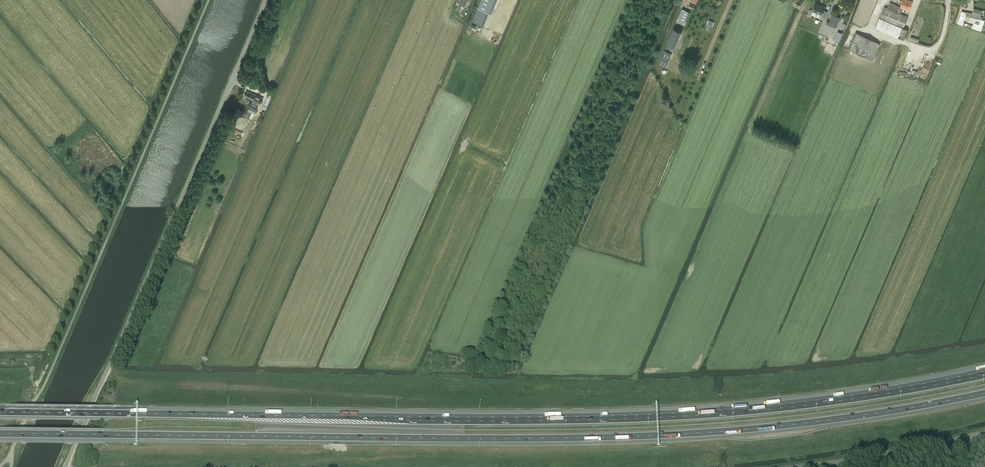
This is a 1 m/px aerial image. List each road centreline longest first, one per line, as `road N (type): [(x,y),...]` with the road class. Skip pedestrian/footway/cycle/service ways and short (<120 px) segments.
road 1 (motorway): [(0,434),(614,437),(799,424),(984,393)]
road 2 (motorway): [(984,373),(779,406),(612,417),(0,412)]
road 3 (unclassified): [(66,466),(265,0)]
road 4 (unclassified): [(984,431),(796,466)]

